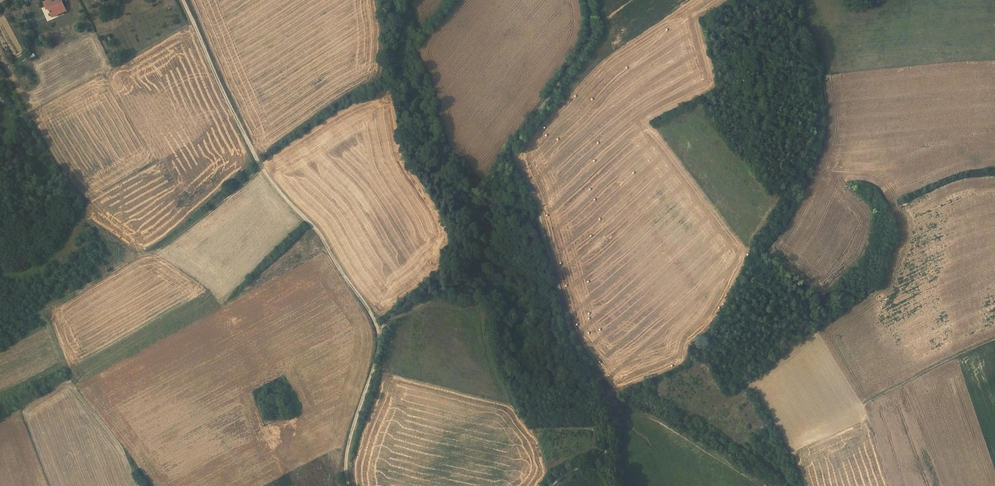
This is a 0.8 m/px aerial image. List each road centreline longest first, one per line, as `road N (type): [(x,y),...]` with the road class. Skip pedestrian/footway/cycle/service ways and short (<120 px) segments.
road 1 (track): [(584,0),(586,39),(522,135),(518,158),(577,342),(605,381),(611,417),(603,450),(547,485)]
road 2 (track): [(346,485),(345,448),(377,348),(374,328),(321,239),(247,144),(179,0)]
road 3 (track): [(994,337),(863,402)]

